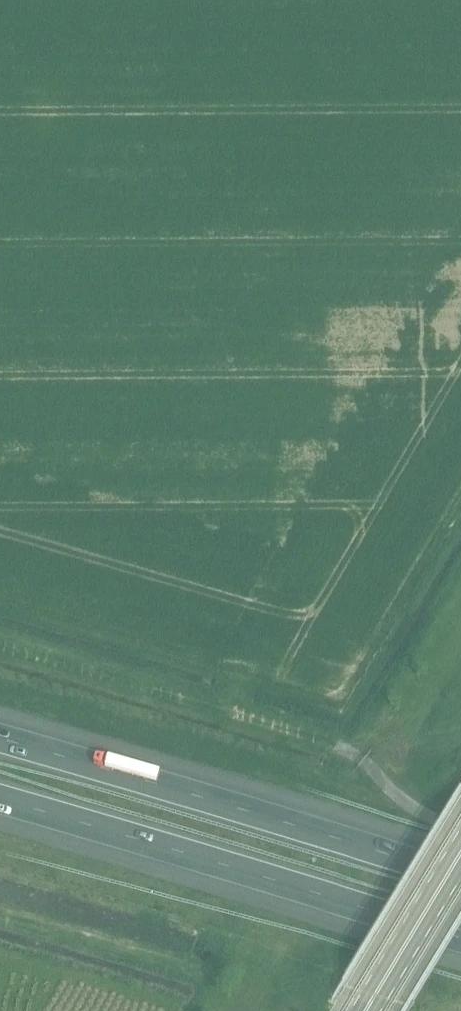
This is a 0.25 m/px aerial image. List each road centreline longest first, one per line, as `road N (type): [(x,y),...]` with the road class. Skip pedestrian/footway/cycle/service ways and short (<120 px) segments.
road 1 (motorway): [(0,800),(460,939)]
road 2 (motorway): [(460,878),(0,739)]
road 3 (secondary): [(366,1010),(460,855)]

